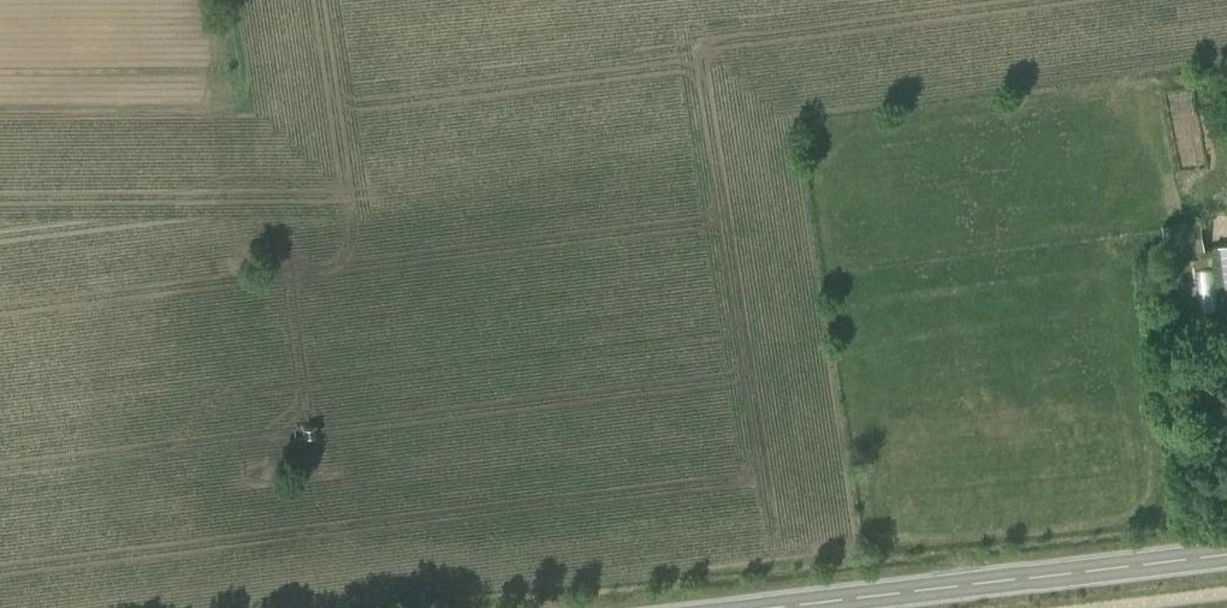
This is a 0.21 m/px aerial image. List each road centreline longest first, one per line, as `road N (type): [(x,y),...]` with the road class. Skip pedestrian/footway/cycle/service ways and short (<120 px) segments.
road 1 (secondary): [(786,607),(1226,555)]

